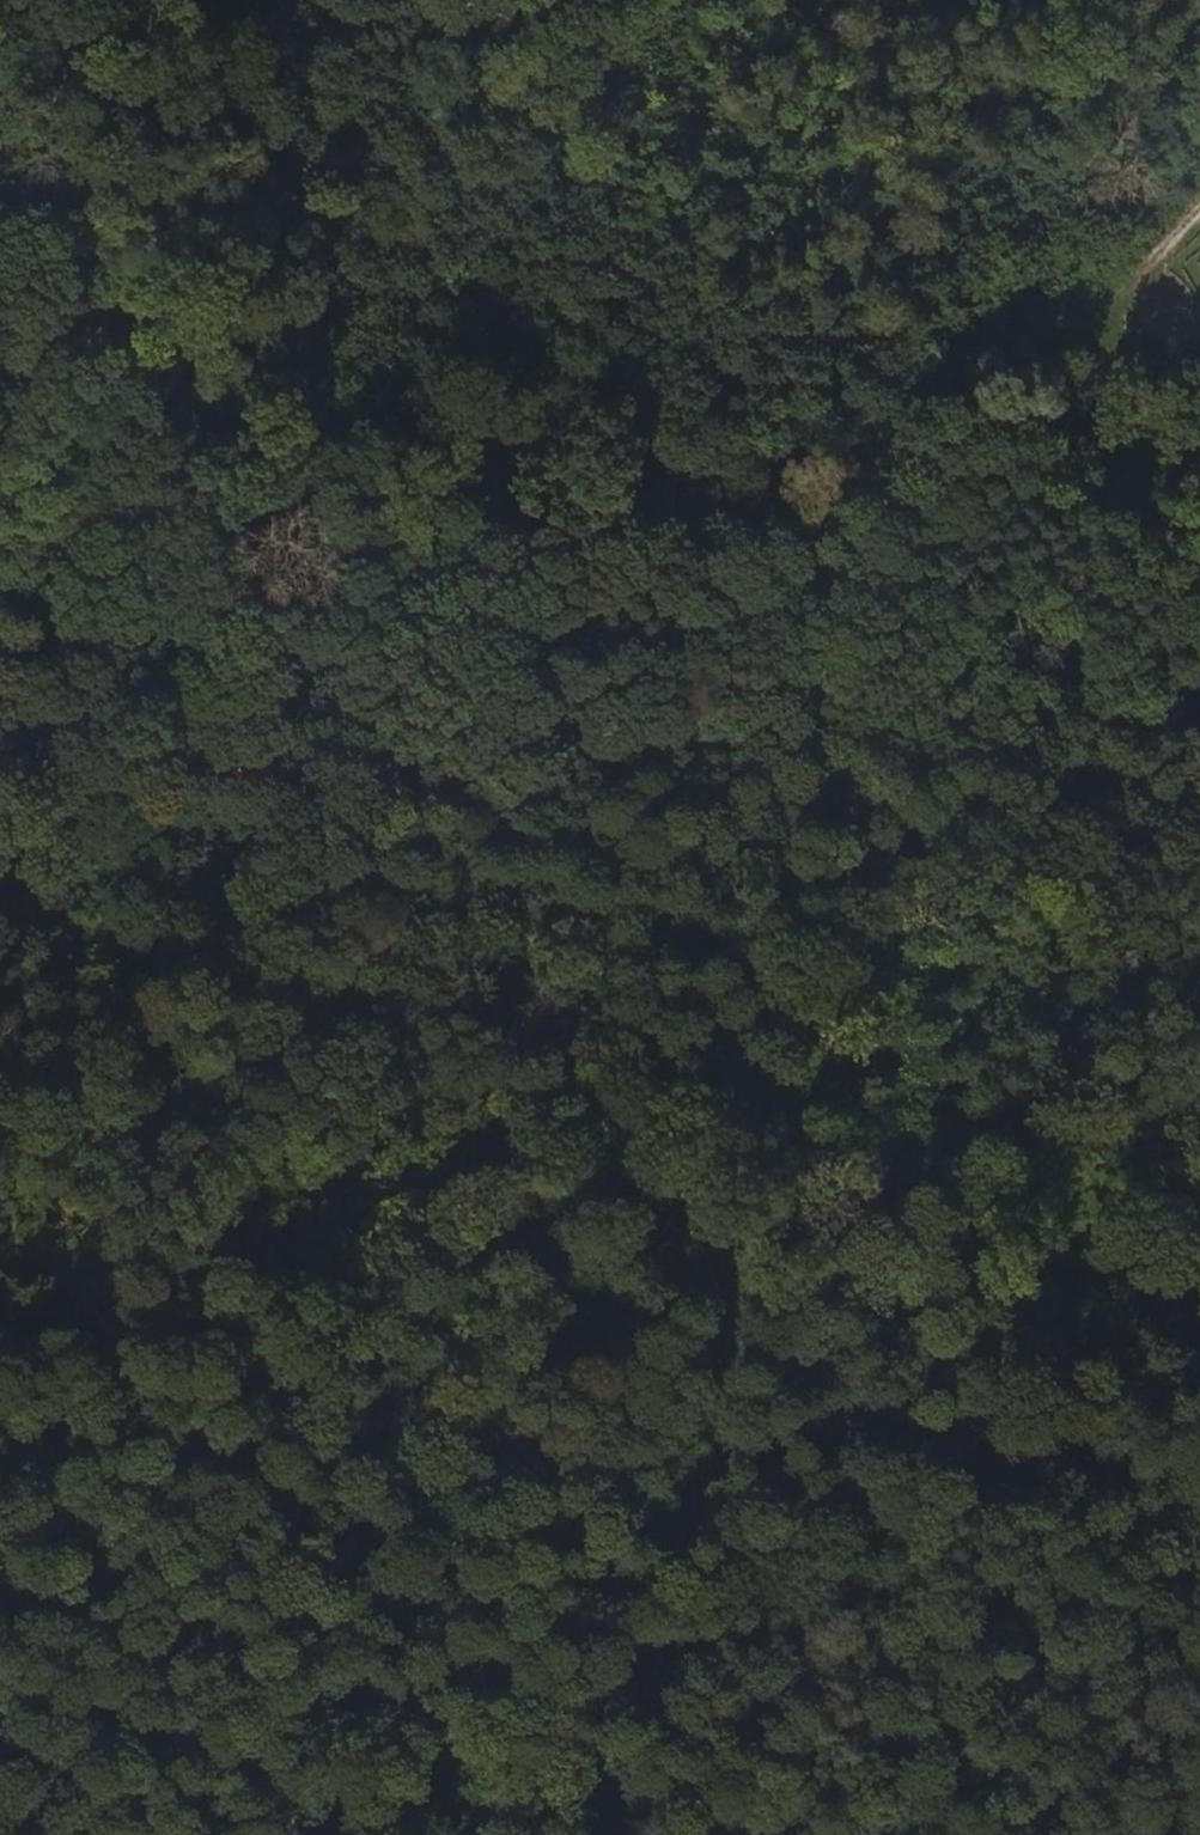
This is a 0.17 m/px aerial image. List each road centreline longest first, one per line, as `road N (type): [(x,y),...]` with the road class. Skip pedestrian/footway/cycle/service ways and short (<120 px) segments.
road 1 (track): [(1052,347),(922,428),(820,468),(726,476),(556,452),(309,446),(221,462),(123,529),(0,638)]
road 2 (track): [(1052,347),(1199,190)]
road 3 (track): [(1199,383),(1052,347)]

